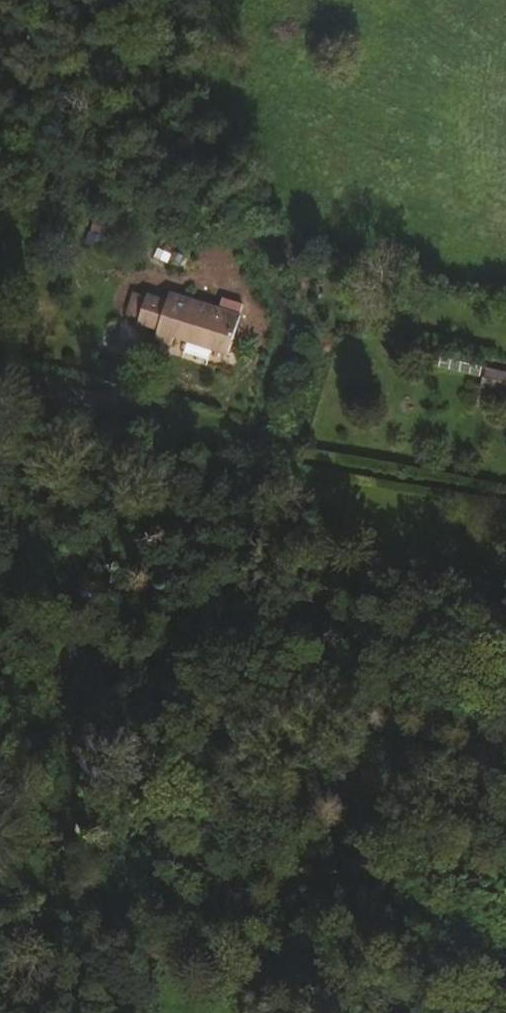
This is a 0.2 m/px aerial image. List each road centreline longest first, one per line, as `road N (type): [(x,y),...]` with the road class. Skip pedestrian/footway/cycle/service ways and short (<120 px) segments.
road 1 (track): [(0,381),(274,450),(505,493)]

